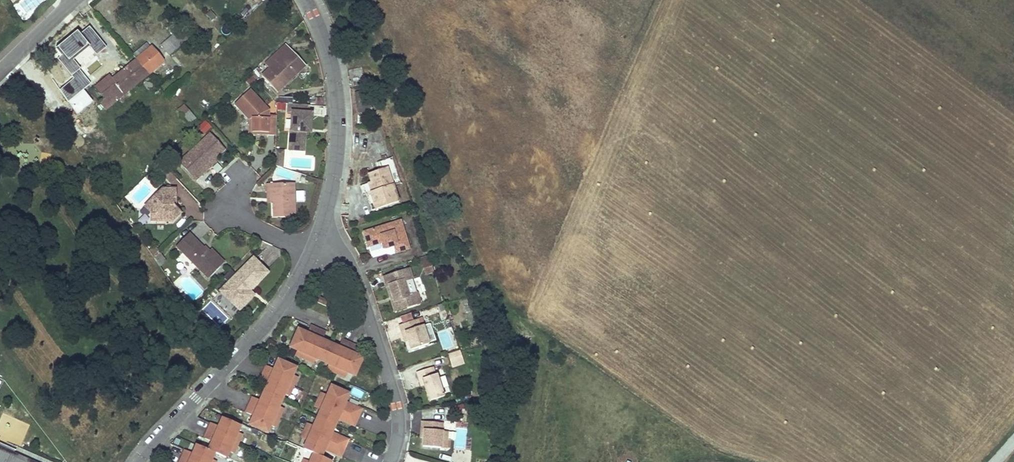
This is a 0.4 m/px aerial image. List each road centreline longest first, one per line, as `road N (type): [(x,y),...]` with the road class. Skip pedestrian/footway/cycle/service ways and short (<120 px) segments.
road 1 (residential): [(319,230),(270,321),(140,461)]
road 2 (residential): [(319,230),(357,274),(393,393),(398,431),(390,461)]
road 3 (residential): [(308,0),(329,51),(338,111),(335,171),(319,230)]

